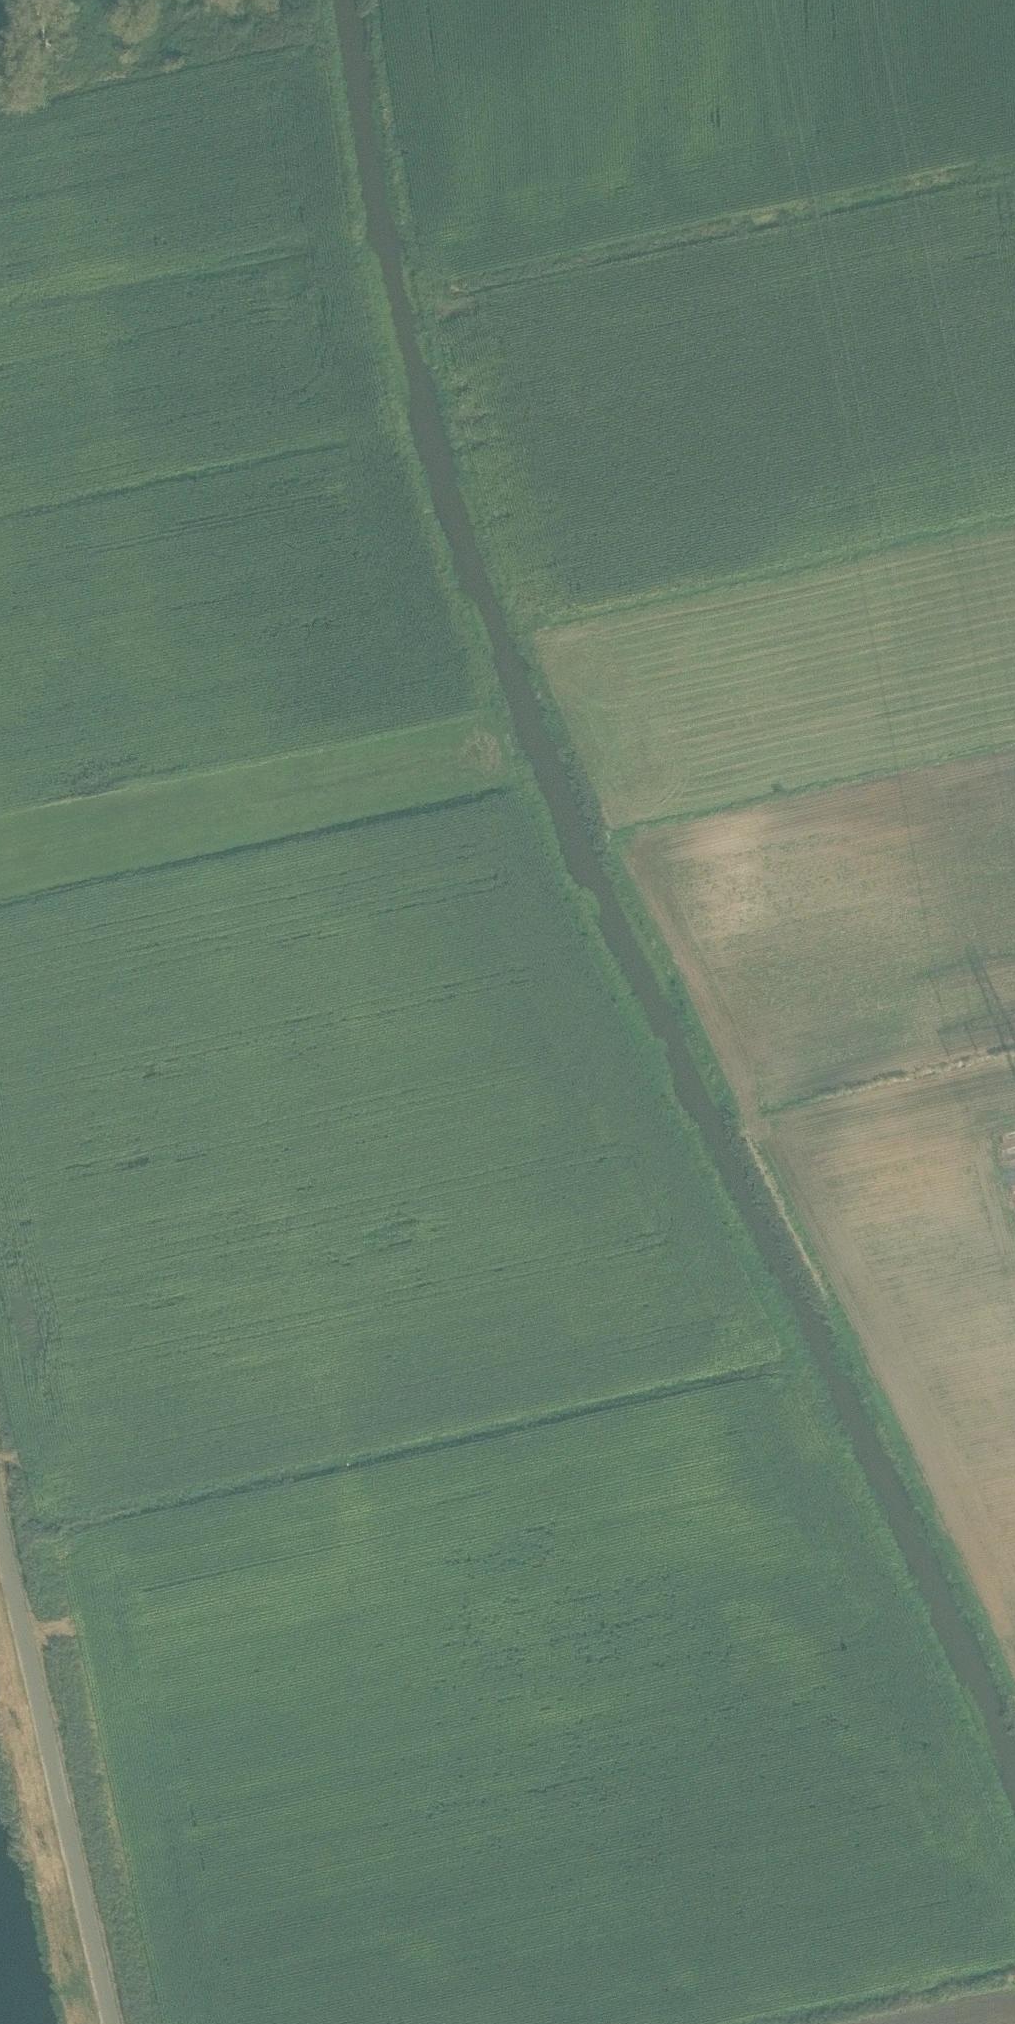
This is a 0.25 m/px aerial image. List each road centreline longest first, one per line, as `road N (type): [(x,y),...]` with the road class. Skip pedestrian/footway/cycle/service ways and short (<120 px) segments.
road 1 (unclassified): [(111,2023),(0,1534)]

